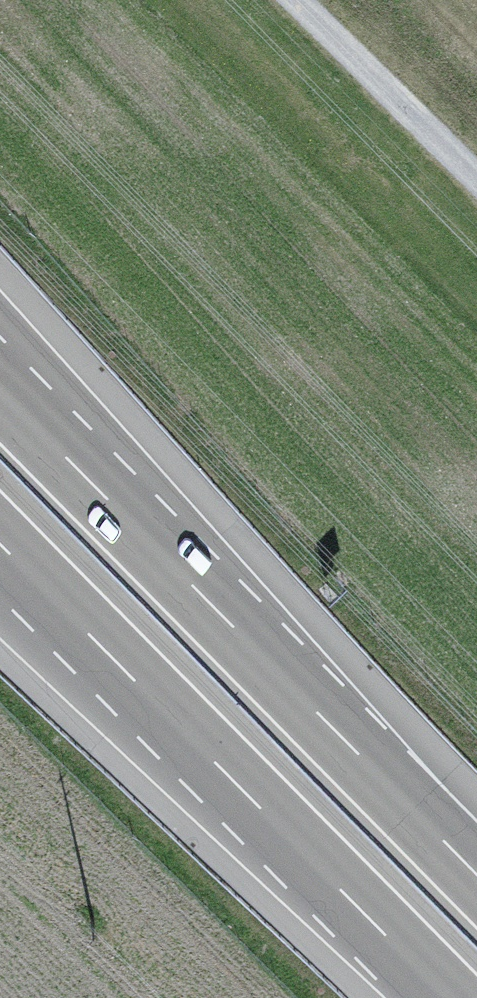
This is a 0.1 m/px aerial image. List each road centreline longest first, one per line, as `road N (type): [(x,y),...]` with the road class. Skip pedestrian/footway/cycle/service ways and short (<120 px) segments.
road 1 (motorway): [(476,873),(0,389)]
road 2 (motorway): [(0,545),(446,997)]
road 3 (track): [(476,183),(292,0)]

